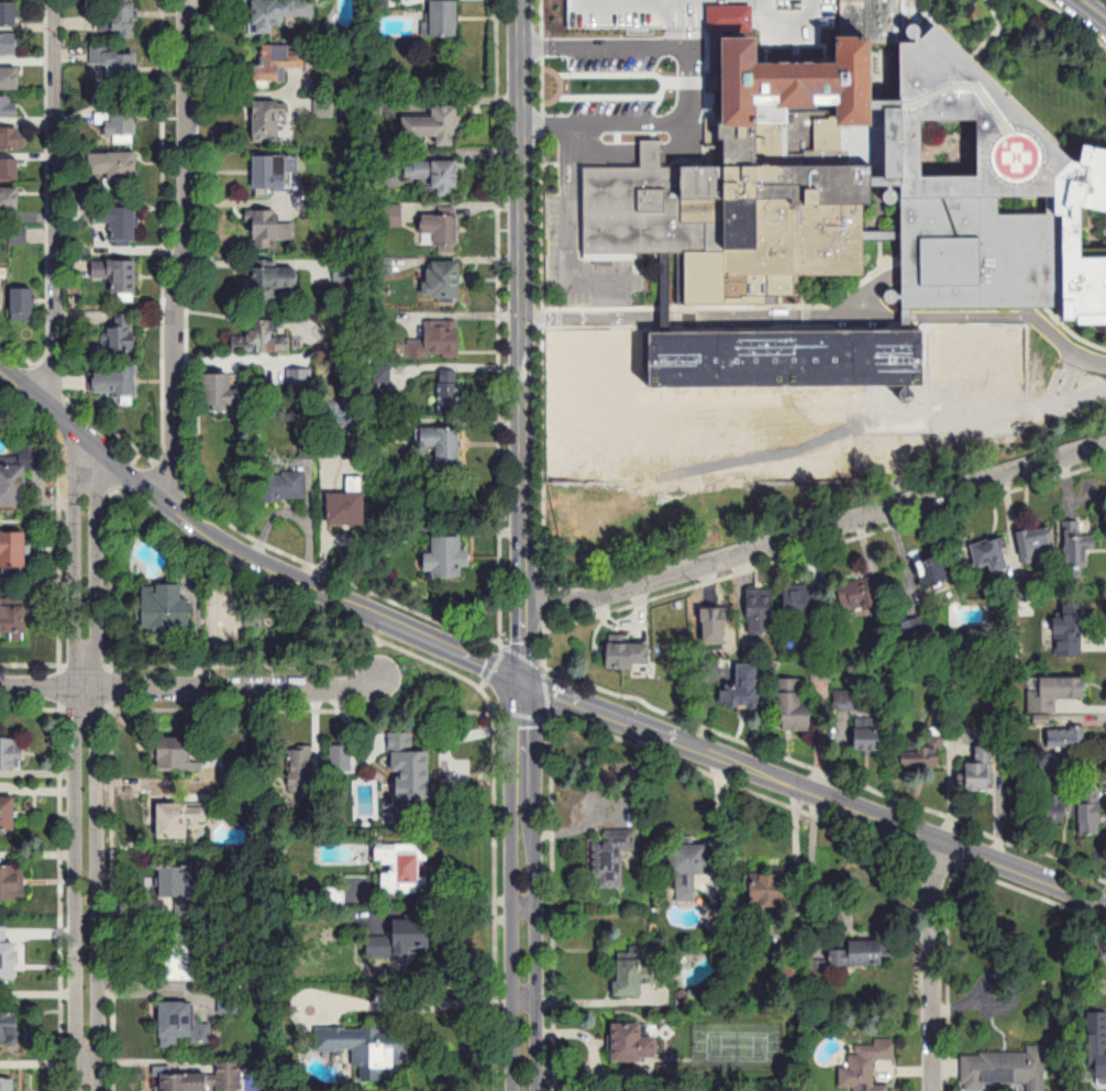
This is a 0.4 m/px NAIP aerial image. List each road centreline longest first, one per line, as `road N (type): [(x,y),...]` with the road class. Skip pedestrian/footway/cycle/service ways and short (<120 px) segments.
road 1 (secondary): [(519,0),(526,1090)]
road 2 (tertiary): [(0,372),(241,556),(717,758)]
road 3 (residential): [(84,437),(89,1090)]
road 4 (residential): [(523,596),(594,599),(1105,443)]
road 5 (residential): [(187,0),(187,242),(176,309),(174,510)]
road 6 (residential): [(55,416),(54,0)]
road 7 (tertiary): [(717,758),(1105,906)]
road 8 (residential): [(0,687),(342,688),(383,675)]
road 9 (residential): [(834,317),(521,318)]
road 10 (residential): [(1105,365),(1076,356),(1031,316),(834,317)]
road 11 (residential): [(950,847),(931,899),(933,1090)]

